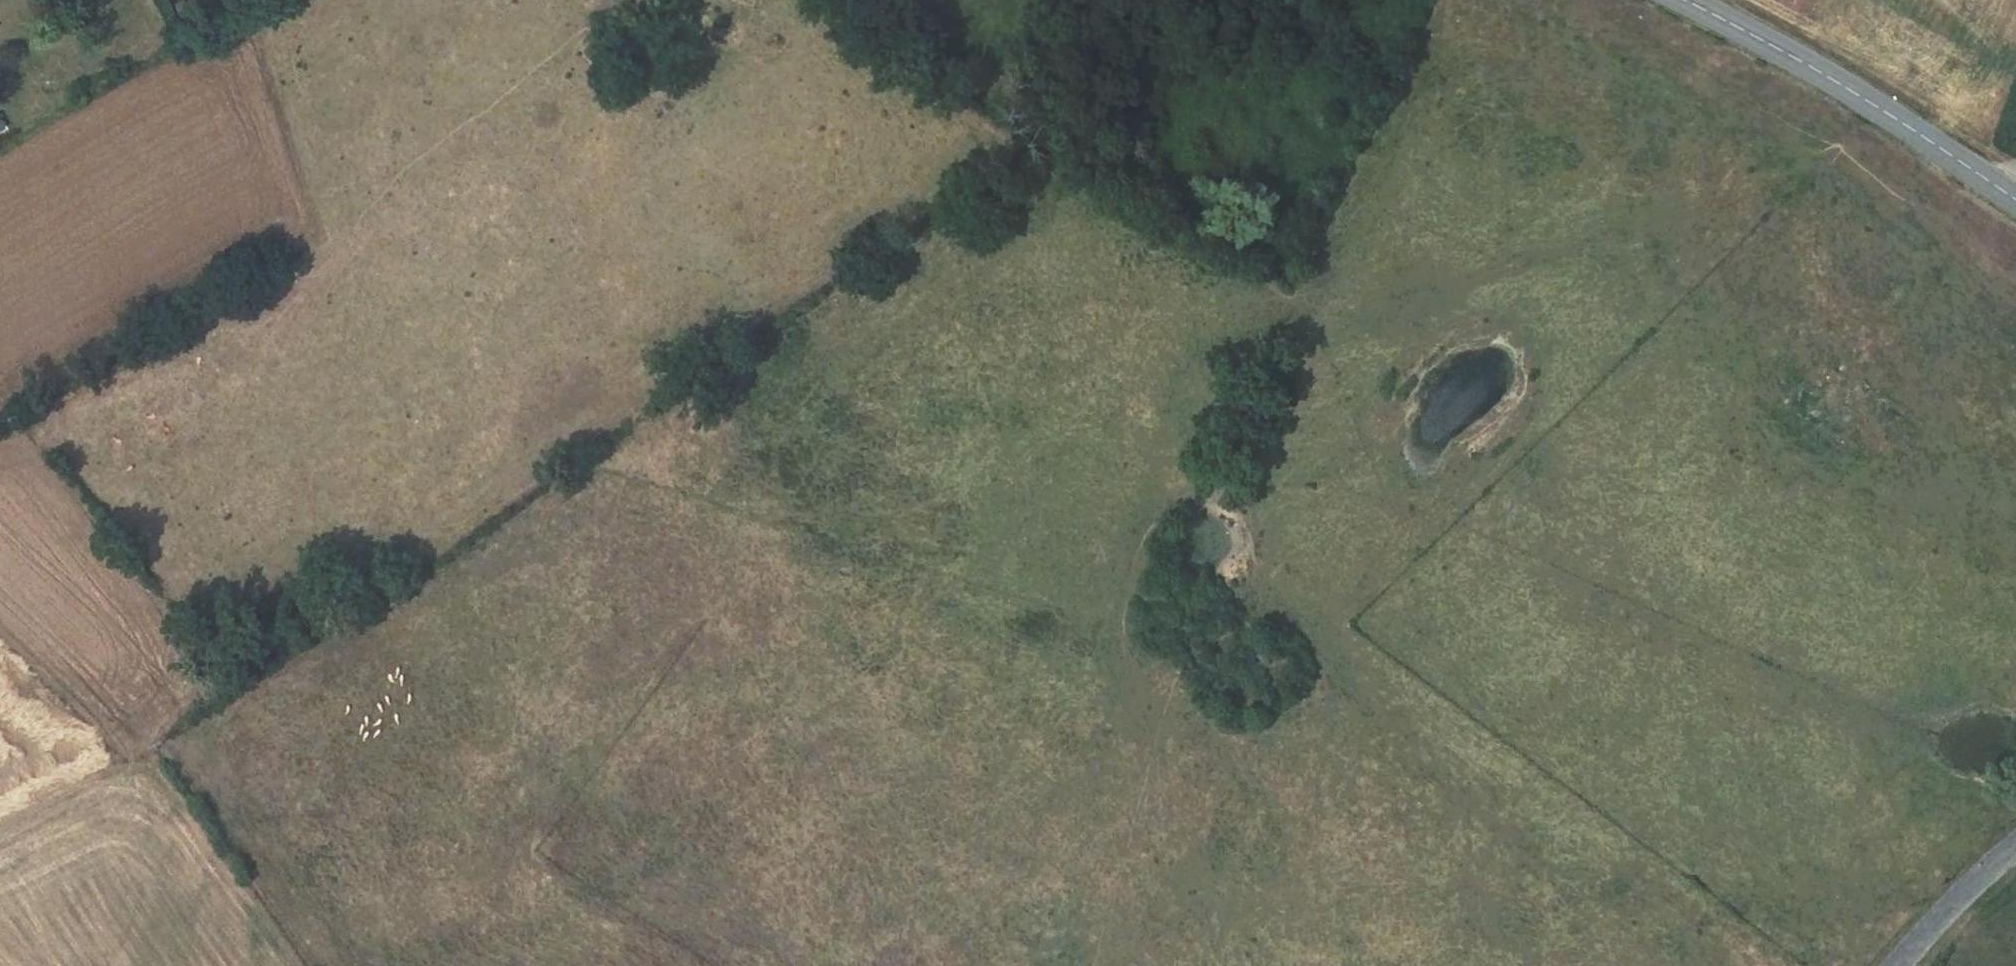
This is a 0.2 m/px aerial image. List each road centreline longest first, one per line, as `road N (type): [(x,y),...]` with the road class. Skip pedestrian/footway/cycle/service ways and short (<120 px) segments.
road 1 (tertiary): [(1680,0),(1783,53),(2015,205)]
road 2 (unclassified): [(1897,965),(2015,848)]

